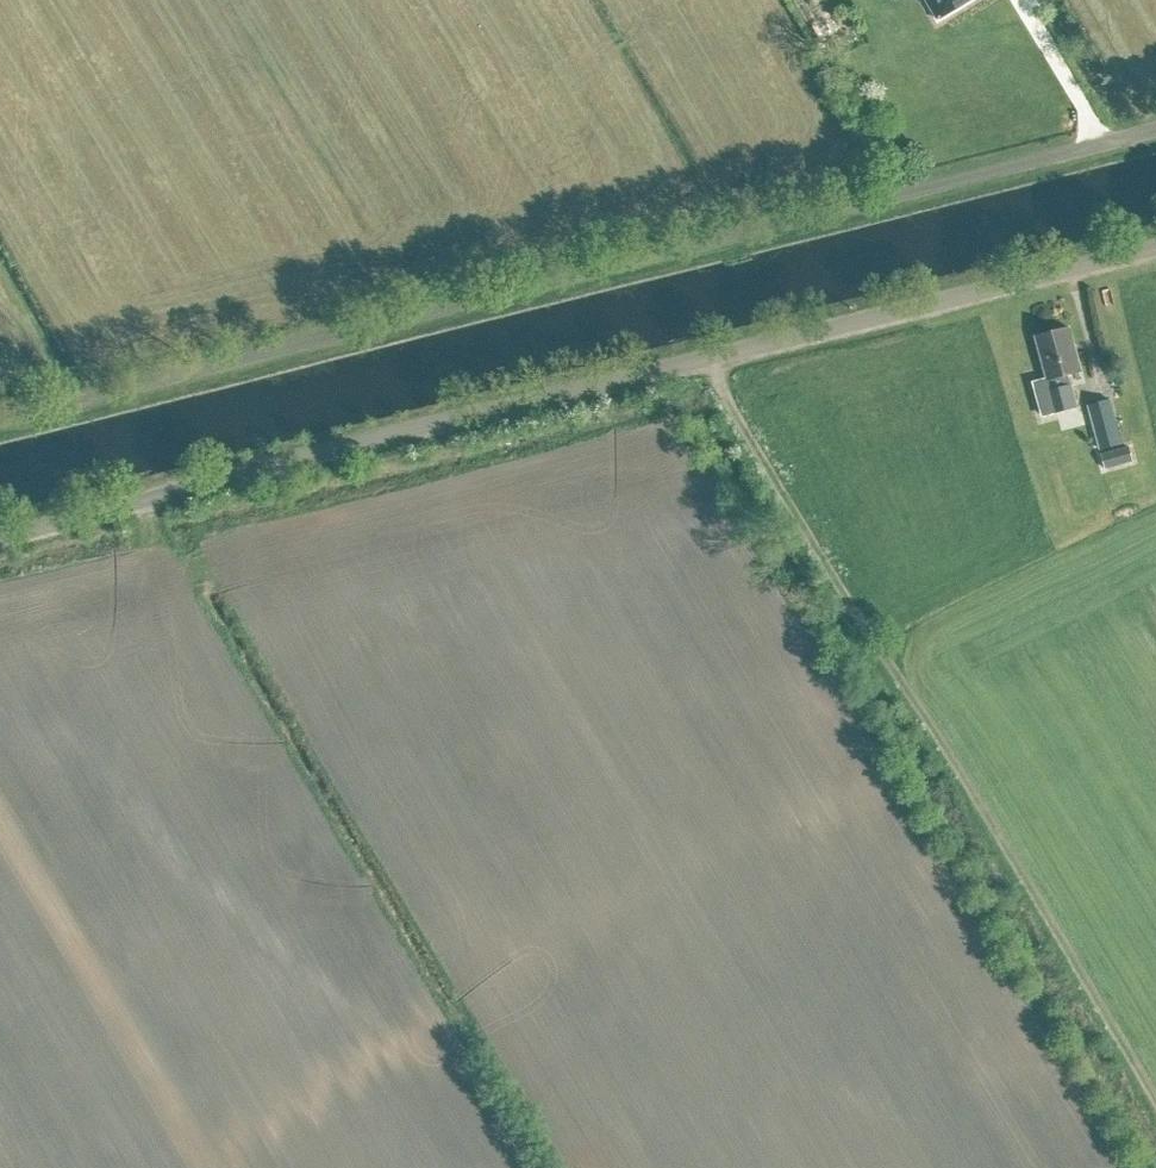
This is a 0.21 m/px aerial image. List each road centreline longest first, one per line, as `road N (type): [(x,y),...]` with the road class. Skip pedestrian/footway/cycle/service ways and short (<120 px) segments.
road 1 (unclassified): [(0,536),(1155,249)]
road 2 (unclassified): [(0,420),(1155,133)]

